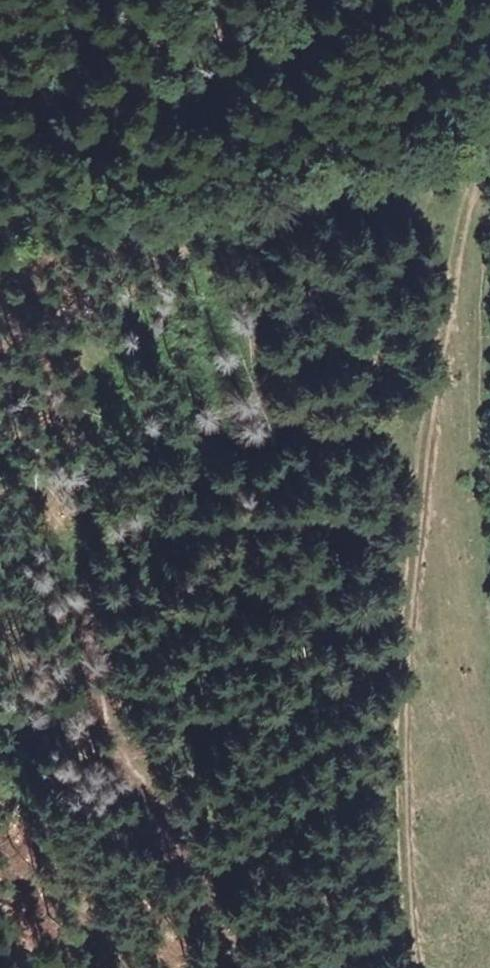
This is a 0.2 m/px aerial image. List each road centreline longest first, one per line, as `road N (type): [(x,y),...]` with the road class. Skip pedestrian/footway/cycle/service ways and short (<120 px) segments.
road 1 (track): [(393,967),(383,772),(418,367),(487,76)]
road 2 (track): [(217,967),(85,690),(67,548),(79,314)]

